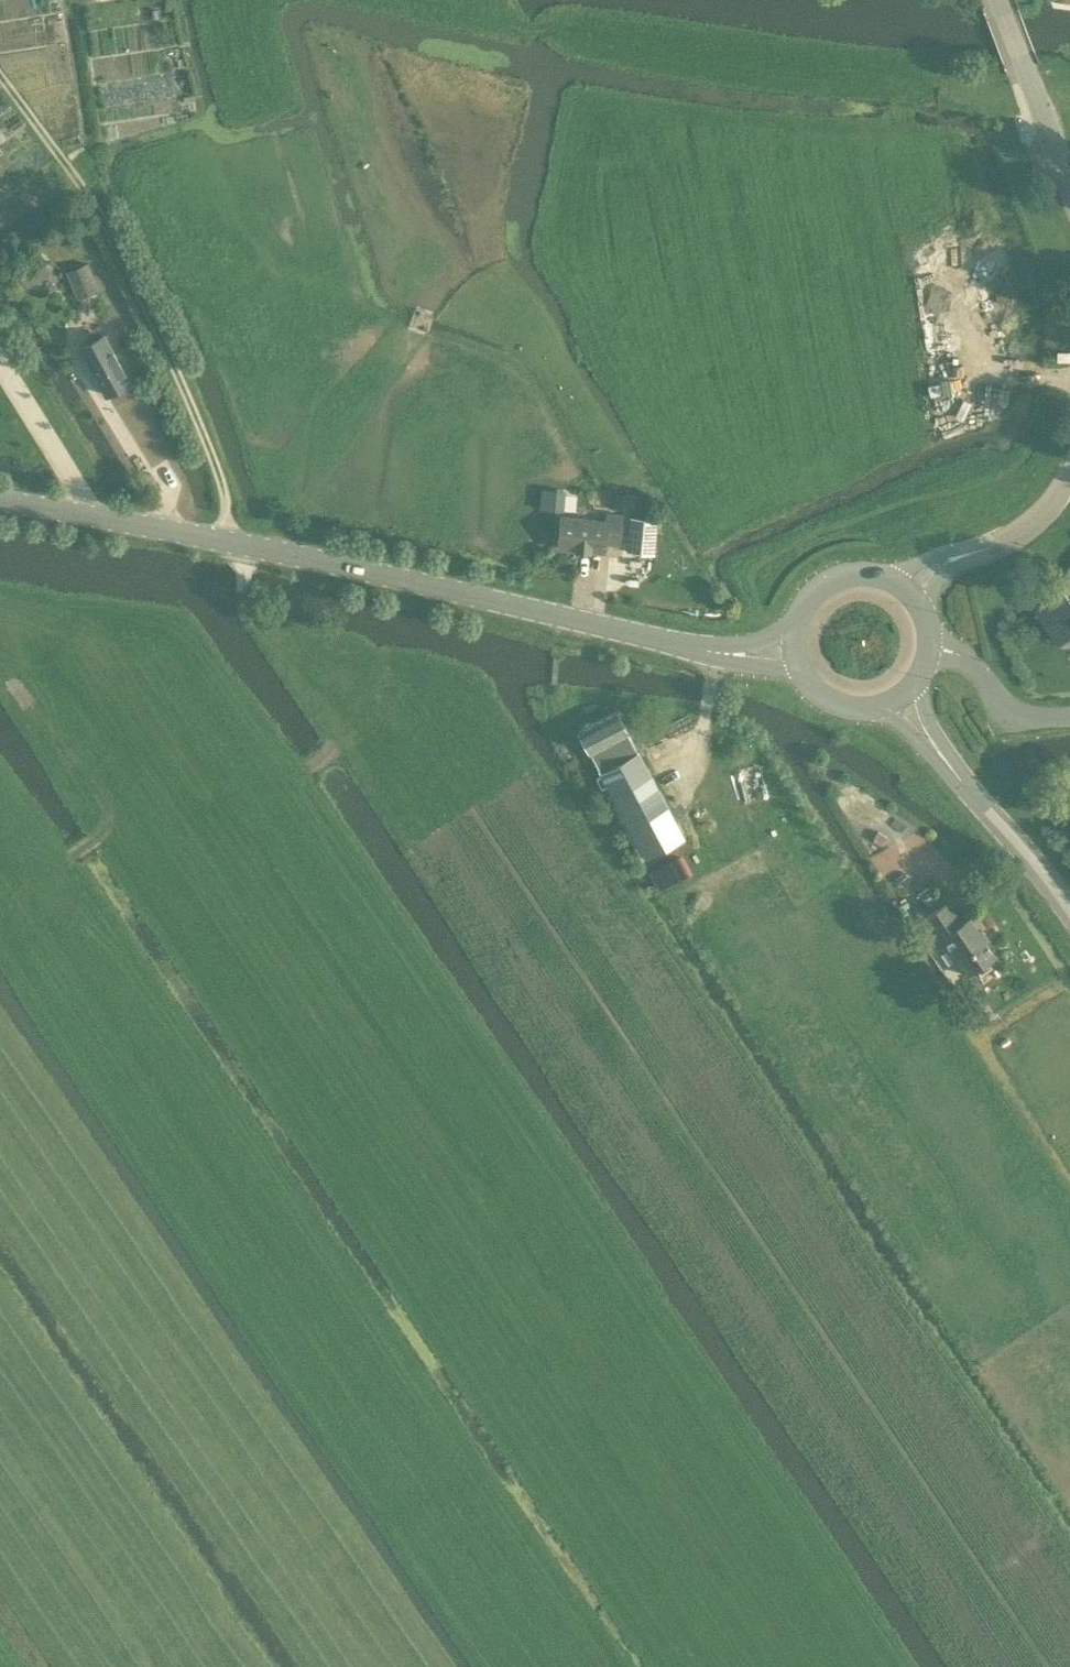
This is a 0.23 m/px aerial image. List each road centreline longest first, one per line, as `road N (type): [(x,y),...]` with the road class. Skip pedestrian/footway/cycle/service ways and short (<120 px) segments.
road 1 (unclassified): [(794,652),(717,653),(334,564),(0,502)]
road 2 (unclassified): [(1069,914),(900,699)]
road 3 (unclassified): [(907,589),(1016,532),(1069,475)]
road 4 (unclassified): [(1069,187),(1000,2)]
road 5 (unclassified): [(931,648),(963,654),(1006,709),(1069,715)]
road 6 (unclassified): [(907,589),(880,575),(835,578),(802,608),(794,652)]
road 7 (unclassified): [(794,652),(812,689),(834,704),(875,709),(900,699)]

